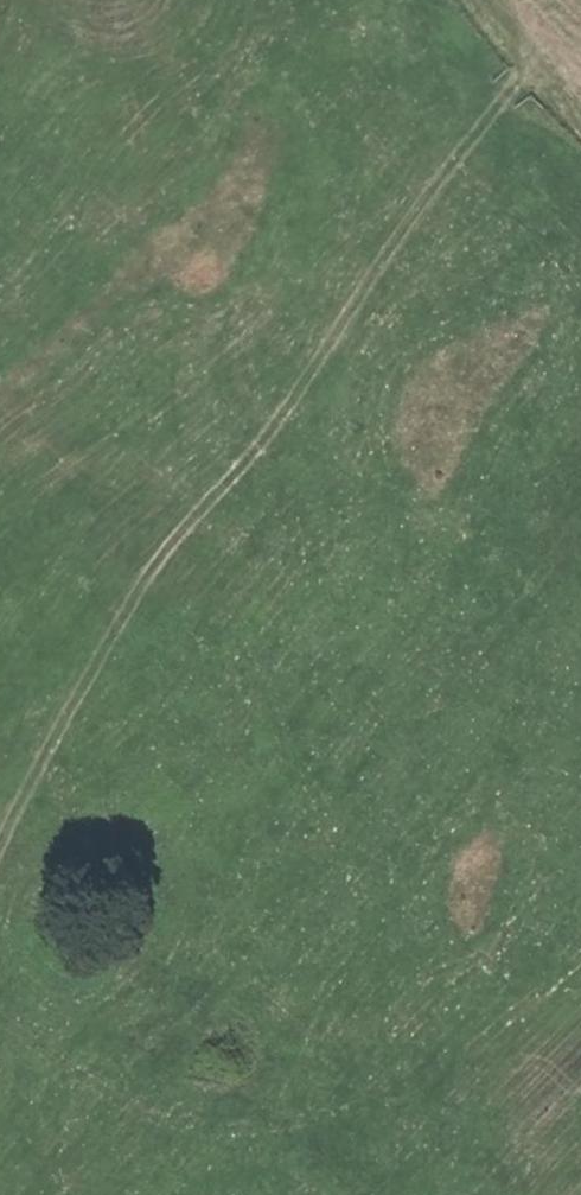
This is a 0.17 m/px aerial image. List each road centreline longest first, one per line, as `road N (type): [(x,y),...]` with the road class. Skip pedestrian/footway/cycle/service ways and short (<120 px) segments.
road 1 (track): [(580,110),(484,0)]

